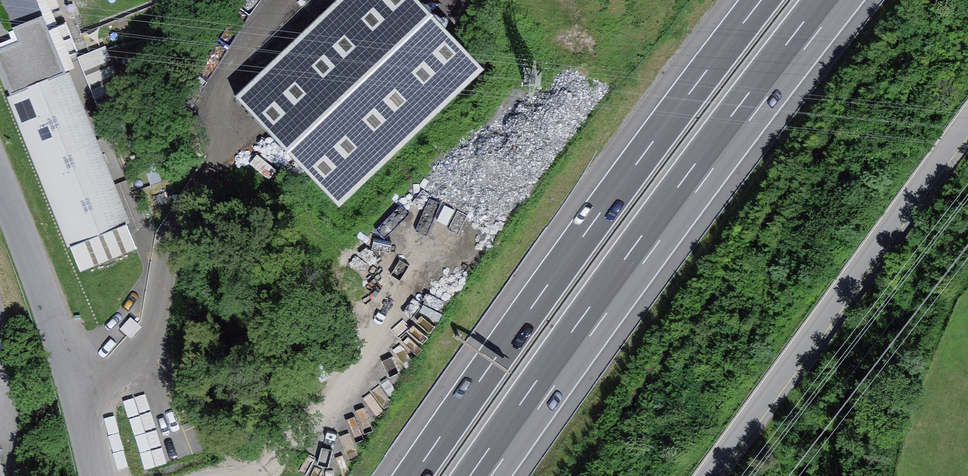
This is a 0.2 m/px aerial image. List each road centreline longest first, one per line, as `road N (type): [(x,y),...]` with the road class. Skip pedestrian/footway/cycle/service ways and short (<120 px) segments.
road 1 (motorway): [(481,475),(832,0)]
road 2 (motorway): [(761,0),(413,475)]
road 3 (track): [(541,105),(406,278),(327,420),(253,475)]
road 4 (unclassified): [(967,125),(710,475)]
road 5 (tertiary): [(96,475),(71,378),(0,187)]

